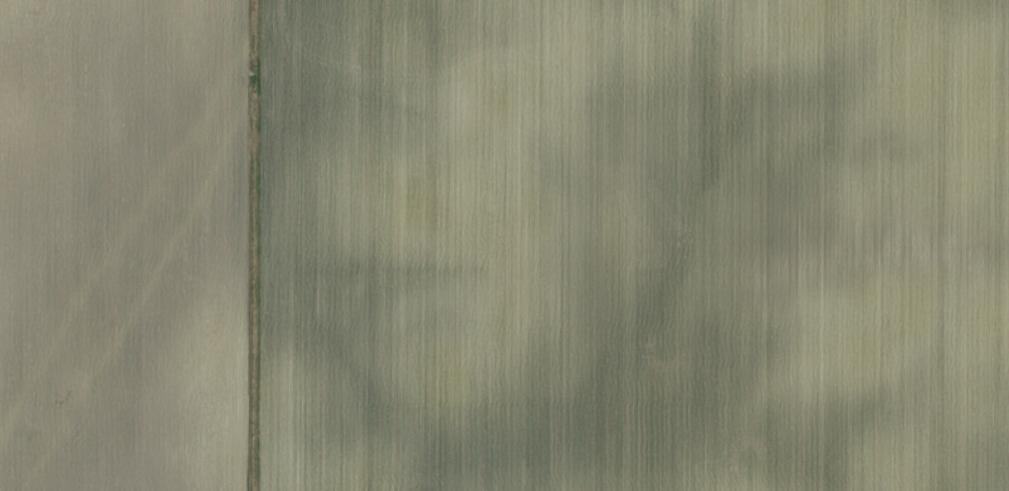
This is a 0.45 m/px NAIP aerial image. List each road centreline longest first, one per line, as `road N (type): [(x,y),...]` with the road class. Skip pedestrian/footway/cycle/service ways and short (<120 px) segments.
road 1 (residential): [(249,490),(245,0)]

